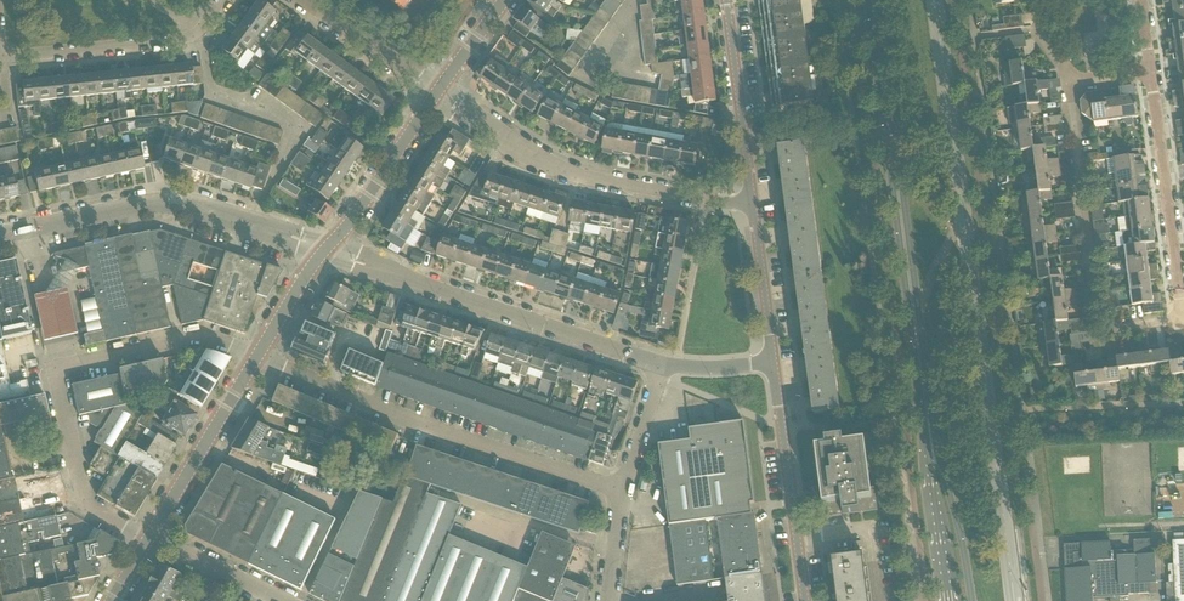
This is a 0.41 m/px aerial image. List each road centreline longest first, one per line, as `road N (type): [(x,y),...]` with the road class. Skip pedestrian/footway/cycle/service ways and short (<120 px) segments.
road 1 (secondary): [(871,0),(931,443)]
road 2 (unclassified): [(147,538),(86,509),(58,388),(62,370),(196,338),(259,356)]
road 3 (unclassified): [(622,496),(259,356)]
road 4 (tertiary): [(662,374),(327,250)]
road 5 (residential): [(752,202),(714,202),(565,170),(439,94)]
road 6 (tertiary): [(0,237),(163,204),(327,250)]
road 7 (residential): [(1183,323),(1120,322),(1101,301),(1067,81)]
road 8 (residential): [(222,0),(183,39),(3,58),(0,30)]
road 9 (residential): [(1183,306),(1153,71)]
road 10 (tertiary): [(804,600),(769,371)]
road 11 (tertiary): [(147,538),(259,356)]
road 12 (tertiary): [(752,202),(727,0)]
road 13 (tertiary): [(327,250),(439,94)]
road 14 (tertiary): [(769,371),(752,202)]
road 15 (residential): [(439,94),(306,0)]
road 16 (secondary): [(971,600),(931,443)]
road 17 (secondary): [(931,443),(948,600)]
road 18 (unclassified): [(290,600),(147,538)]
road 19 (unclassified): [(622,496),(662,374)]
road 20 (tertiary): [(259,356),(327,250)]

